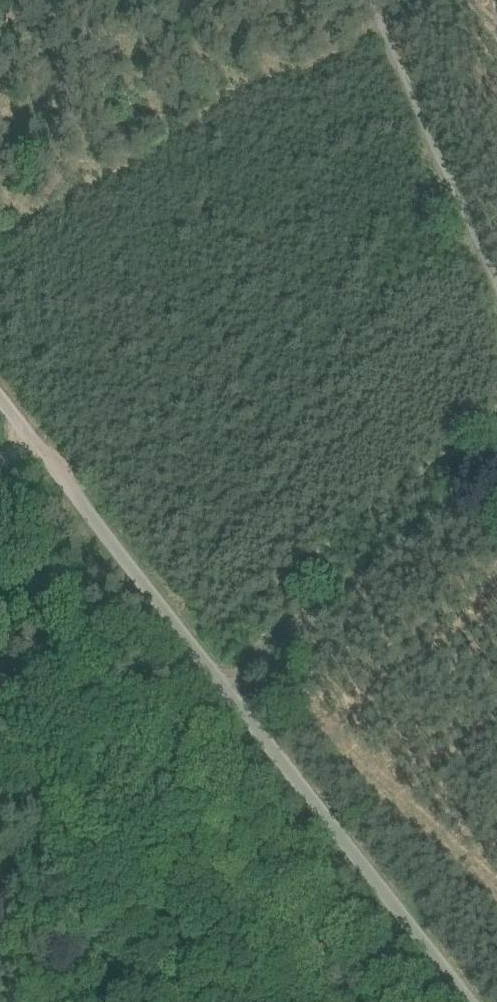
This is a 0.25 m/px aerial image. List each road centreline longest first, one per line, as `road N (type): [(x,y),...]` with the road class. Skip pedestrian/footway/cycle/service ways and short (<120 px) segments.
road 1 (unclassified): [(472,1001),(0,393)]
road 2 (track): [(496,450),(223,680),(0,893)]
road 3 (track): [(392,0),(0,230)]
road 4 (track): [(363,0),(496,297)]

